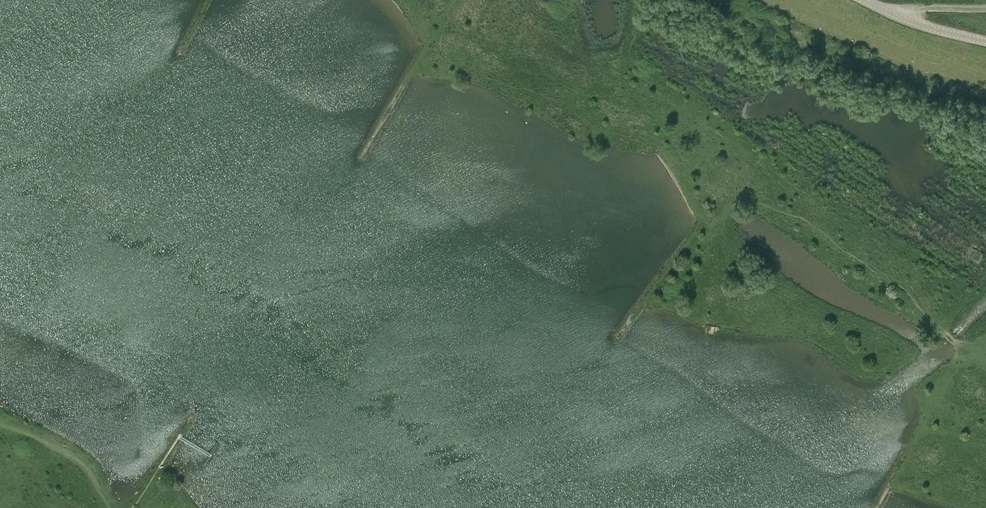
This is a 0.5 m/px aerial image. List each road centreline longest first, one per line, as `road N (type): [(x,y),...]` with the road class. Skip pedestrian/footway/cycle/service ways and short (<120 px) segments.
road 1 (unclassified): [(985,41),(864,0)]

